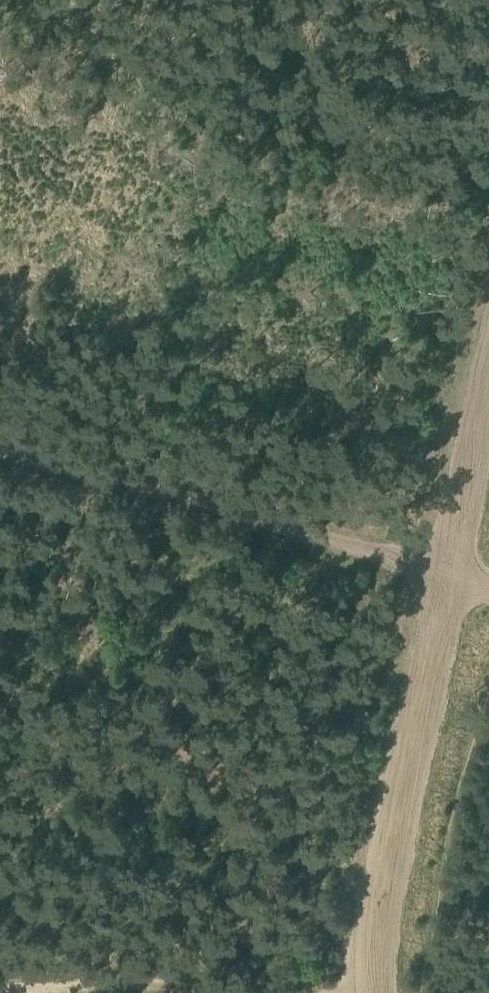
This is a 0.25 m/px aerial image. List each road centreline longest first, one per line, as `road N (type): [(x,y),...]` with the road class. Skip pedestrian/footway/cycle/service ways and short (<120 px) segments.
road 1 (track): [(366,992),(359,966),(449,580),(451,528),(488,333)]
road 2 (track): [(0,460),(488,588)]

